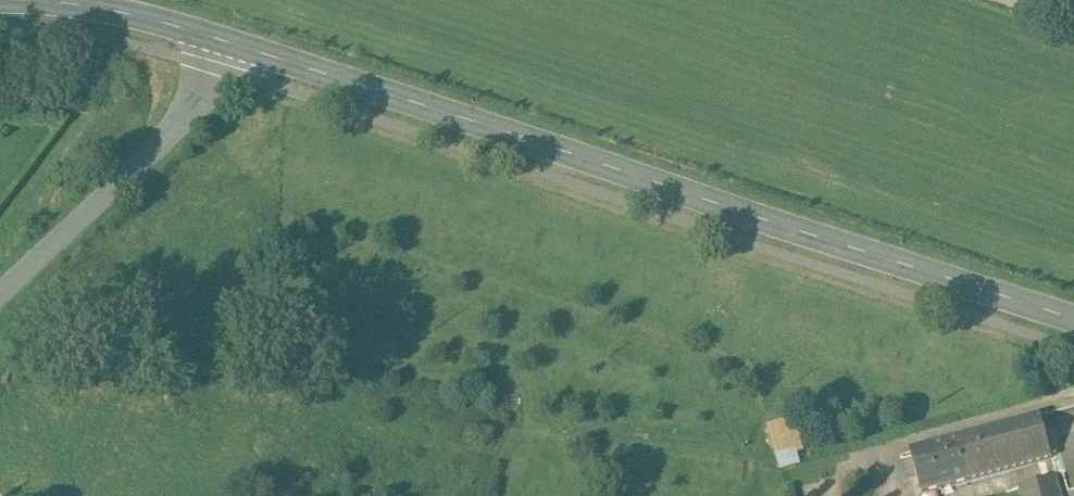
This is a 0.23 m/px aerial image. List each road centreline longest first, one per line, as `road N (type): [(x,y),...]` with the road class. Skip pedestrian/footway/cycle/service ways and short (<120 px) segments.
road 1 (secondary): [(1073,319),(231,48)]
road 2 (unclassified): [(0,299),(165,146),(231,48)]
road 3 (secondary): [(231,48),(68,6),(0,2)]

